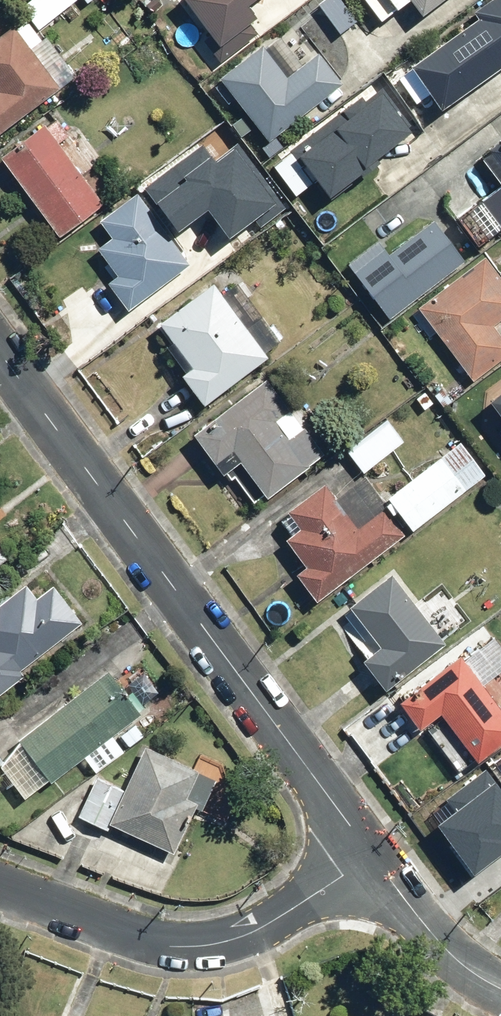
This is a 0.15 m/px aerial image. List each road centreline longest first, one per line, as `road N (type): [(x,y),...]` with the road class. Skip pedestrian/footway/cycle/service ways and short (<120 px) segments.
road 1 (residential): [(0,351),(373,857)]
road 2 (residential): [(373,857),(239,937),(182,945),(0,882)]
road 3 (residential): [(373,857),(431,932),(476,976),(500,987)]

